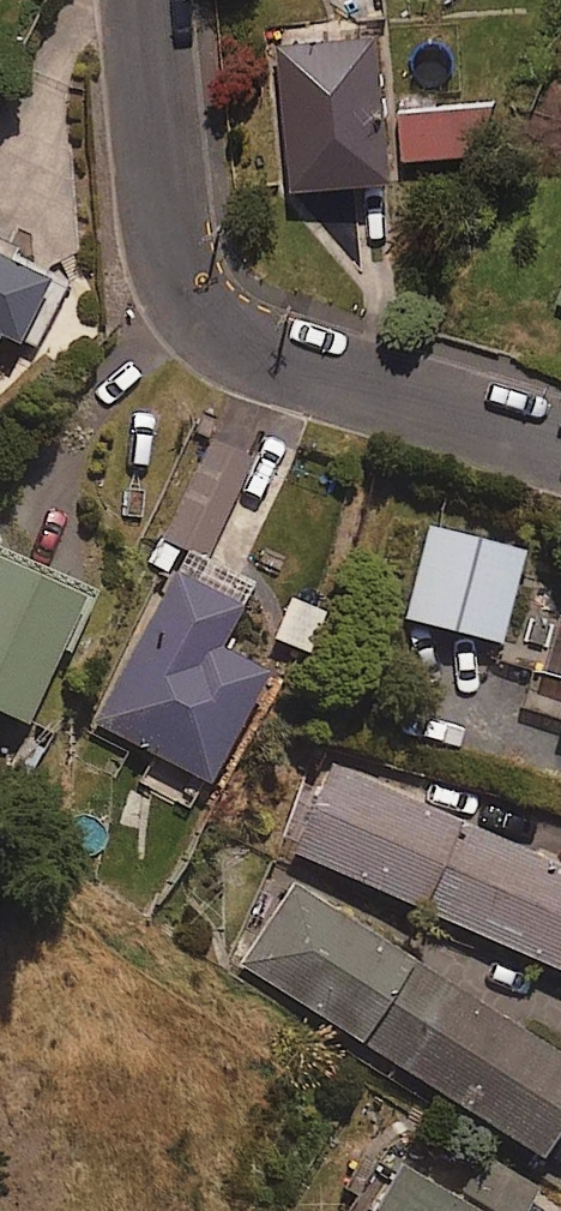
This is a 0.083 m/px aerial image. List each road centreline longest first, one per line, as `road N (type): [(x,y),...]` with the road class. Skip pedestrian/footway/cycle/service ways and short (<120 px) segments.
road 1 (residential): [(560,445),(281,364),(199,325),(167,242),(145,0)]

